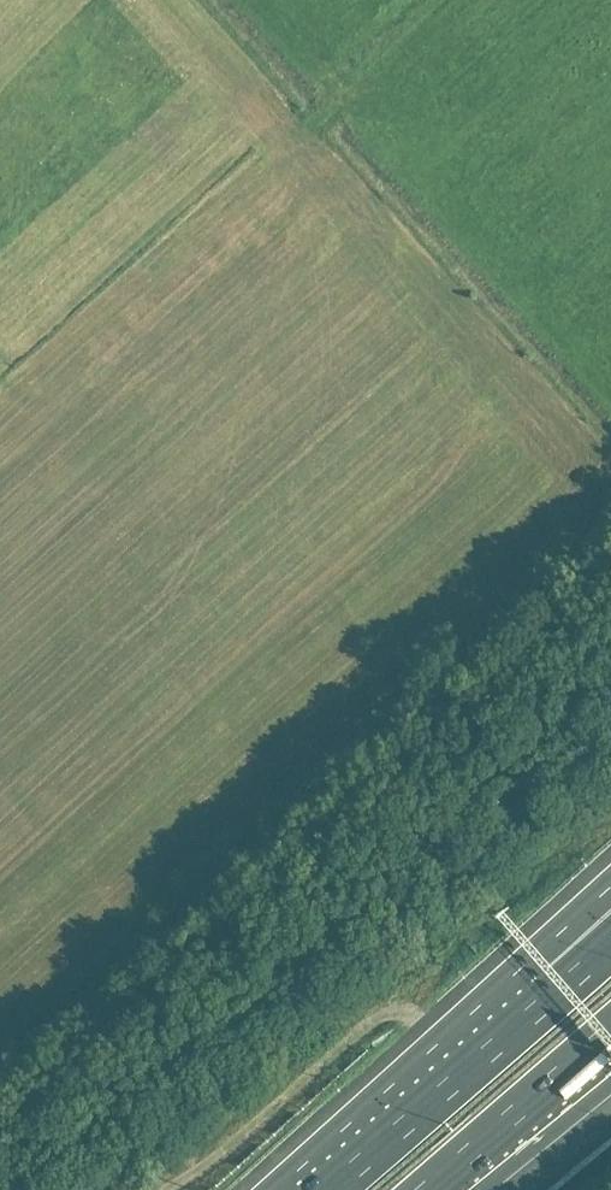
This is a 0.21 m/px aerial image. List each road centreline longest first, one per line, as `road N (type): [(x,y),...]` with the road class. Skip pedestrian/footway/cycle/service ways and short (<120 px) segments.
road 1 (motorway): [(554,983),(315,1189)]
road 2 (motorway): [(437,1189),(610,1037)]

